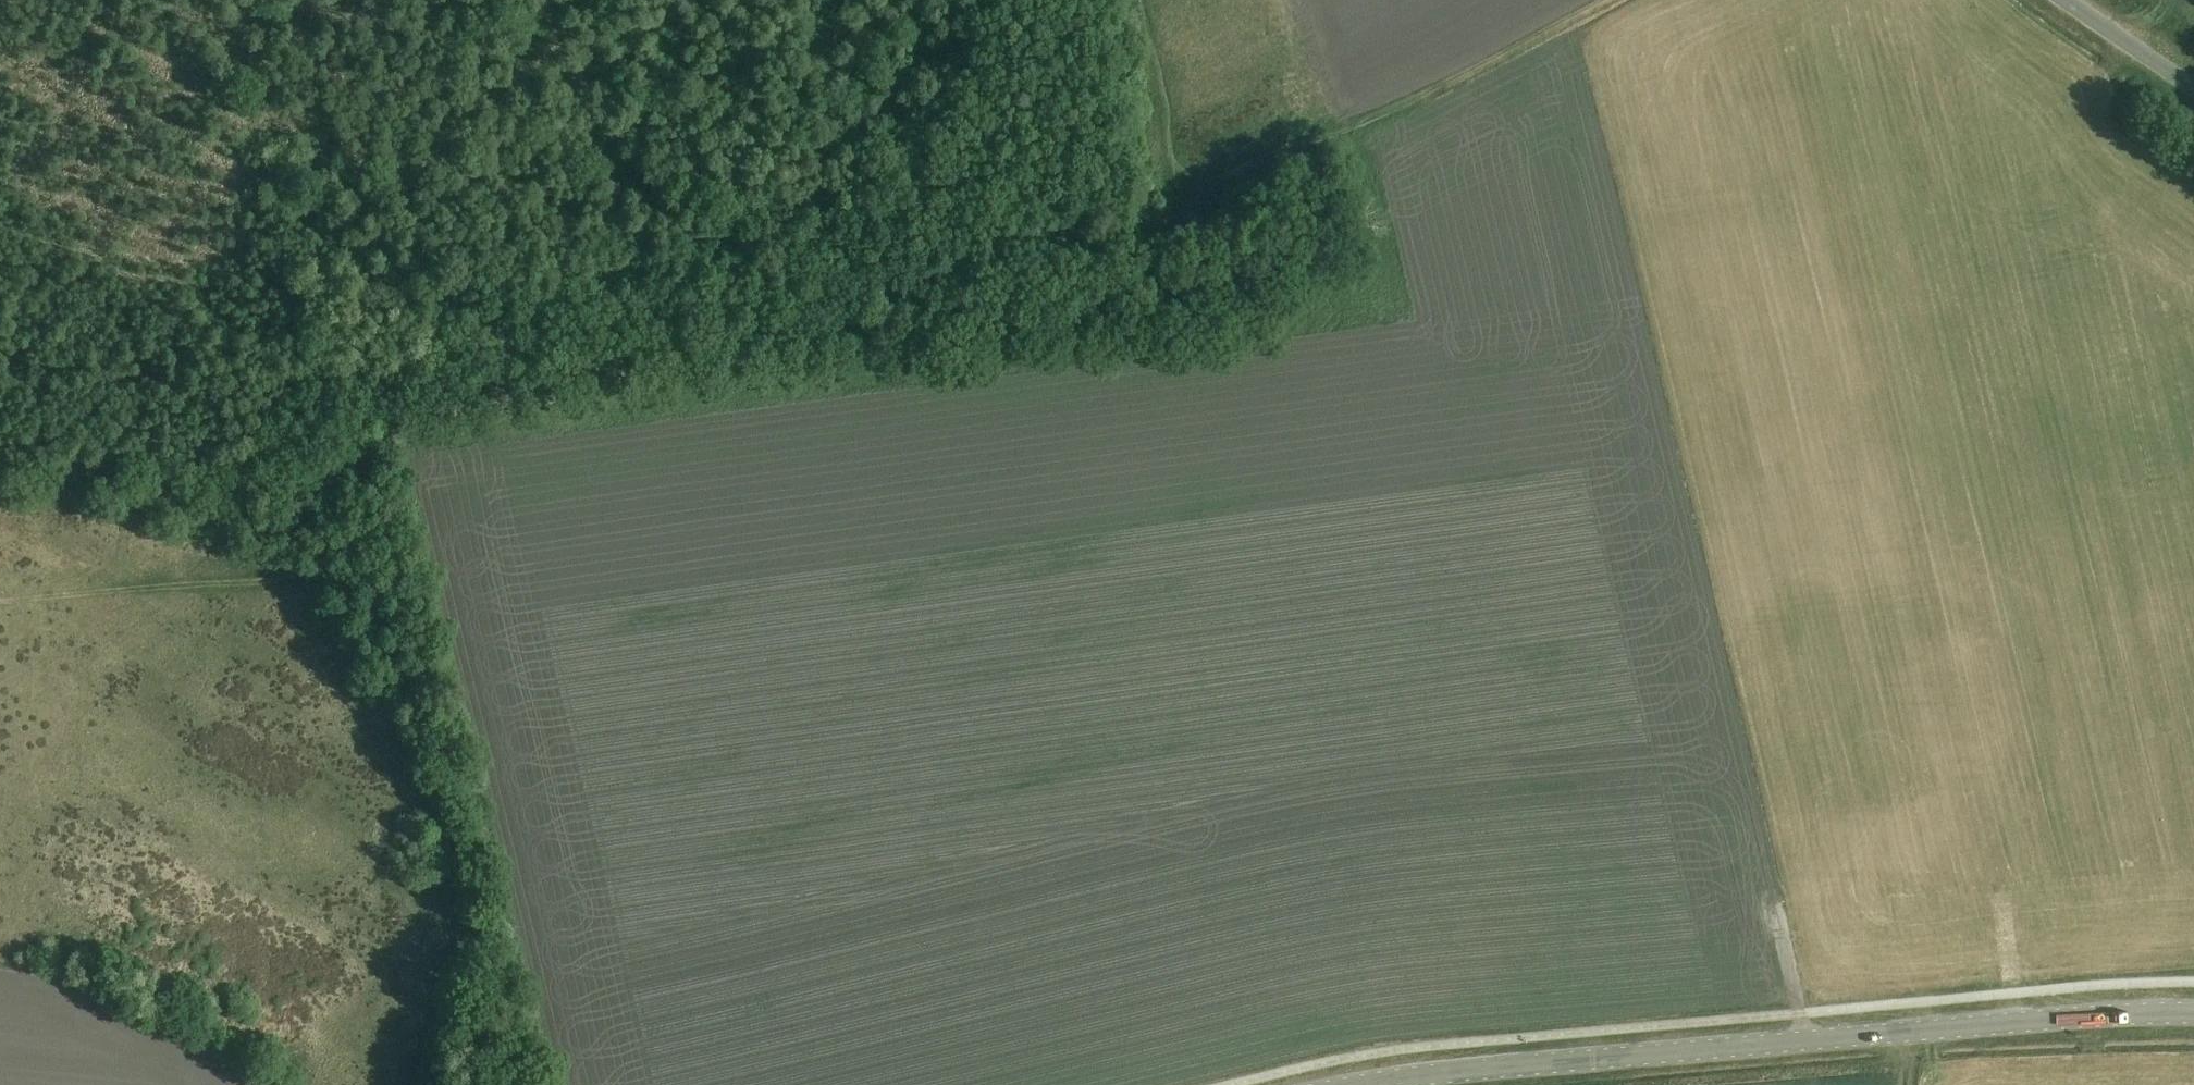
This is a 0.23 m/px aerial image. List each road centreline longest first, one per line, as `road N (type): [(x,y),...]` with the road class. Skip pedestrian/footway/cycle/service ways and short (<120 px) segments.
road 1 (tertiary): [(2193,1011),(1990,1023),(1377,1084)]
road 2 (unclassified): [(2193,86),(2068,0)]

